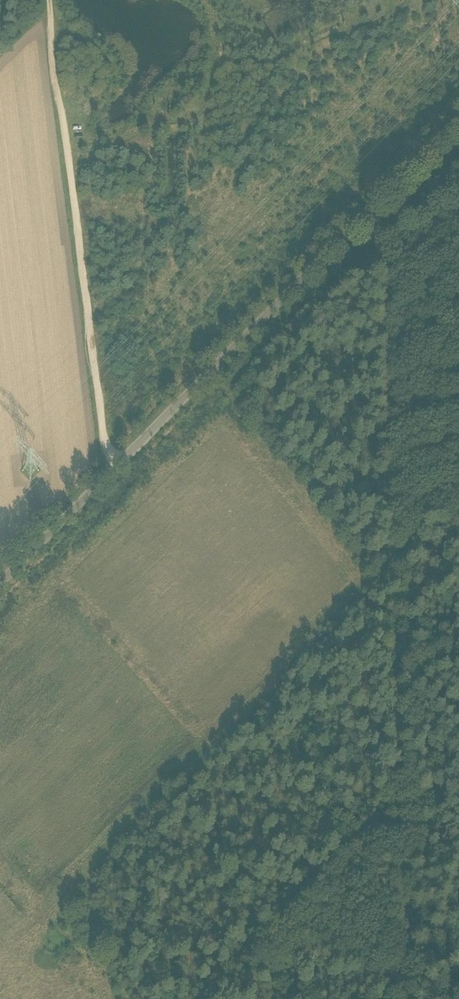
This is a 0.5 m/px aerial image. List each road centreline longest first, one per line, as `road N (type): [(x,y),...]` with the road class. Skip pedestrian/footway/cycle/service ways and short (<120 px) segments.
road 1 (track): [(404,998),(385,267)]
road 2 (unclassified): [(0,583),(458,122)]
road 3 (track): [(115,467),(49,0)]

